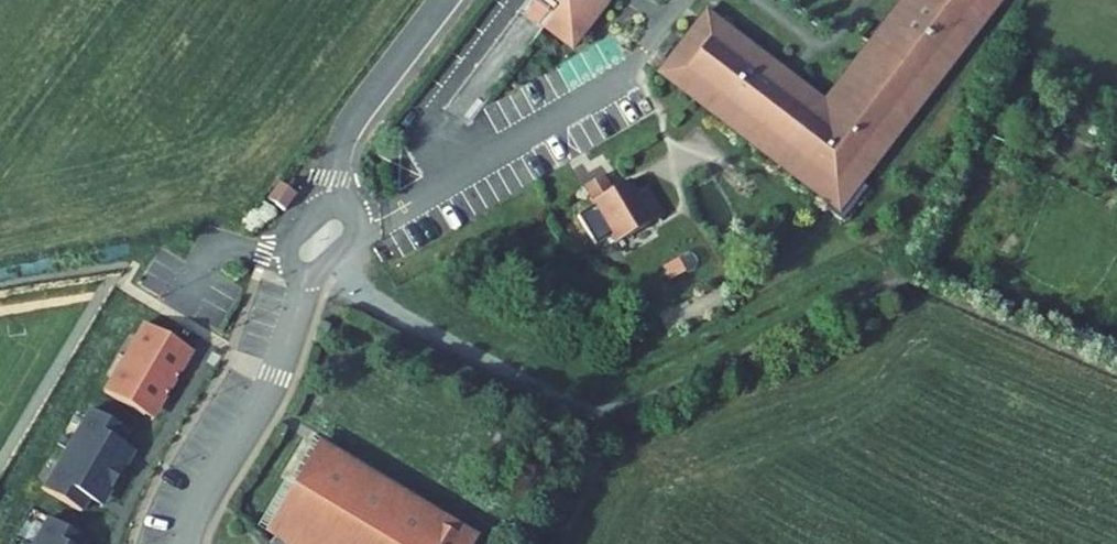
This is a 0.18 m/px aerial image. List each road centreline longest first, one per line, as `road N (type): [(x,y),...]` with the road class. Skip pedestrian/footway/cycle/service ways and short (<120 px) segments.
road 1 (residential): [(330,210),(345,132),(443,0)]

